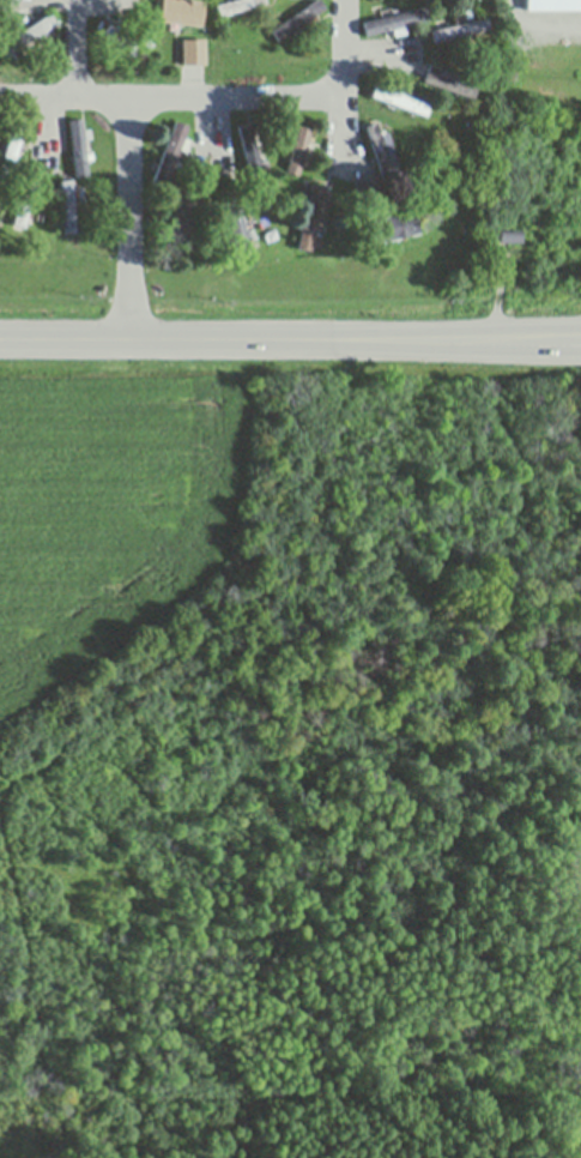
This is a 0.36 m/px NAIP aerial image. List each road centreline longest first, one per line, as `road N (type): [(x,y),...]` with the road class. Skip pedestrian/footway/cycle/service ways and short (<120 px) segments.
road 1 (secondary): [(580,340),(0,338)]

